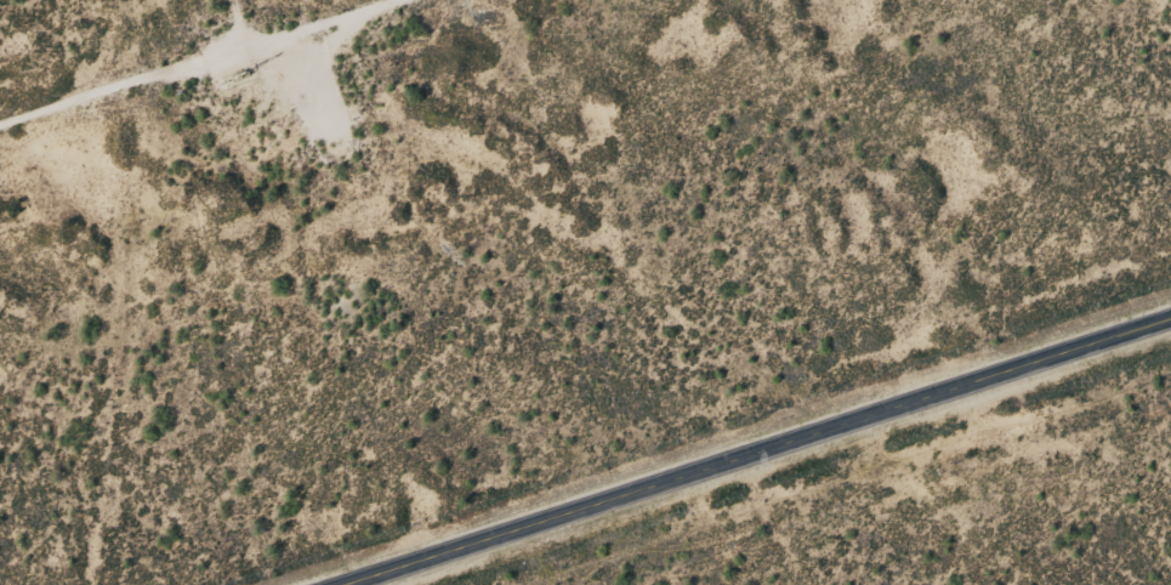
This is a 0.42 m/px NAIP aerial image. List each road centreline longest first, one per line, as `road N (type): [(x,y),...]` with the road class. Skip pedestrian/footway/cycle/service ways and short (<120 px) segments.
road 1 (secondary): [(336,584),(1170,313)]
road 2 (track): [(0,149),(237,80),(249,68),(425,32),(526,0)]

